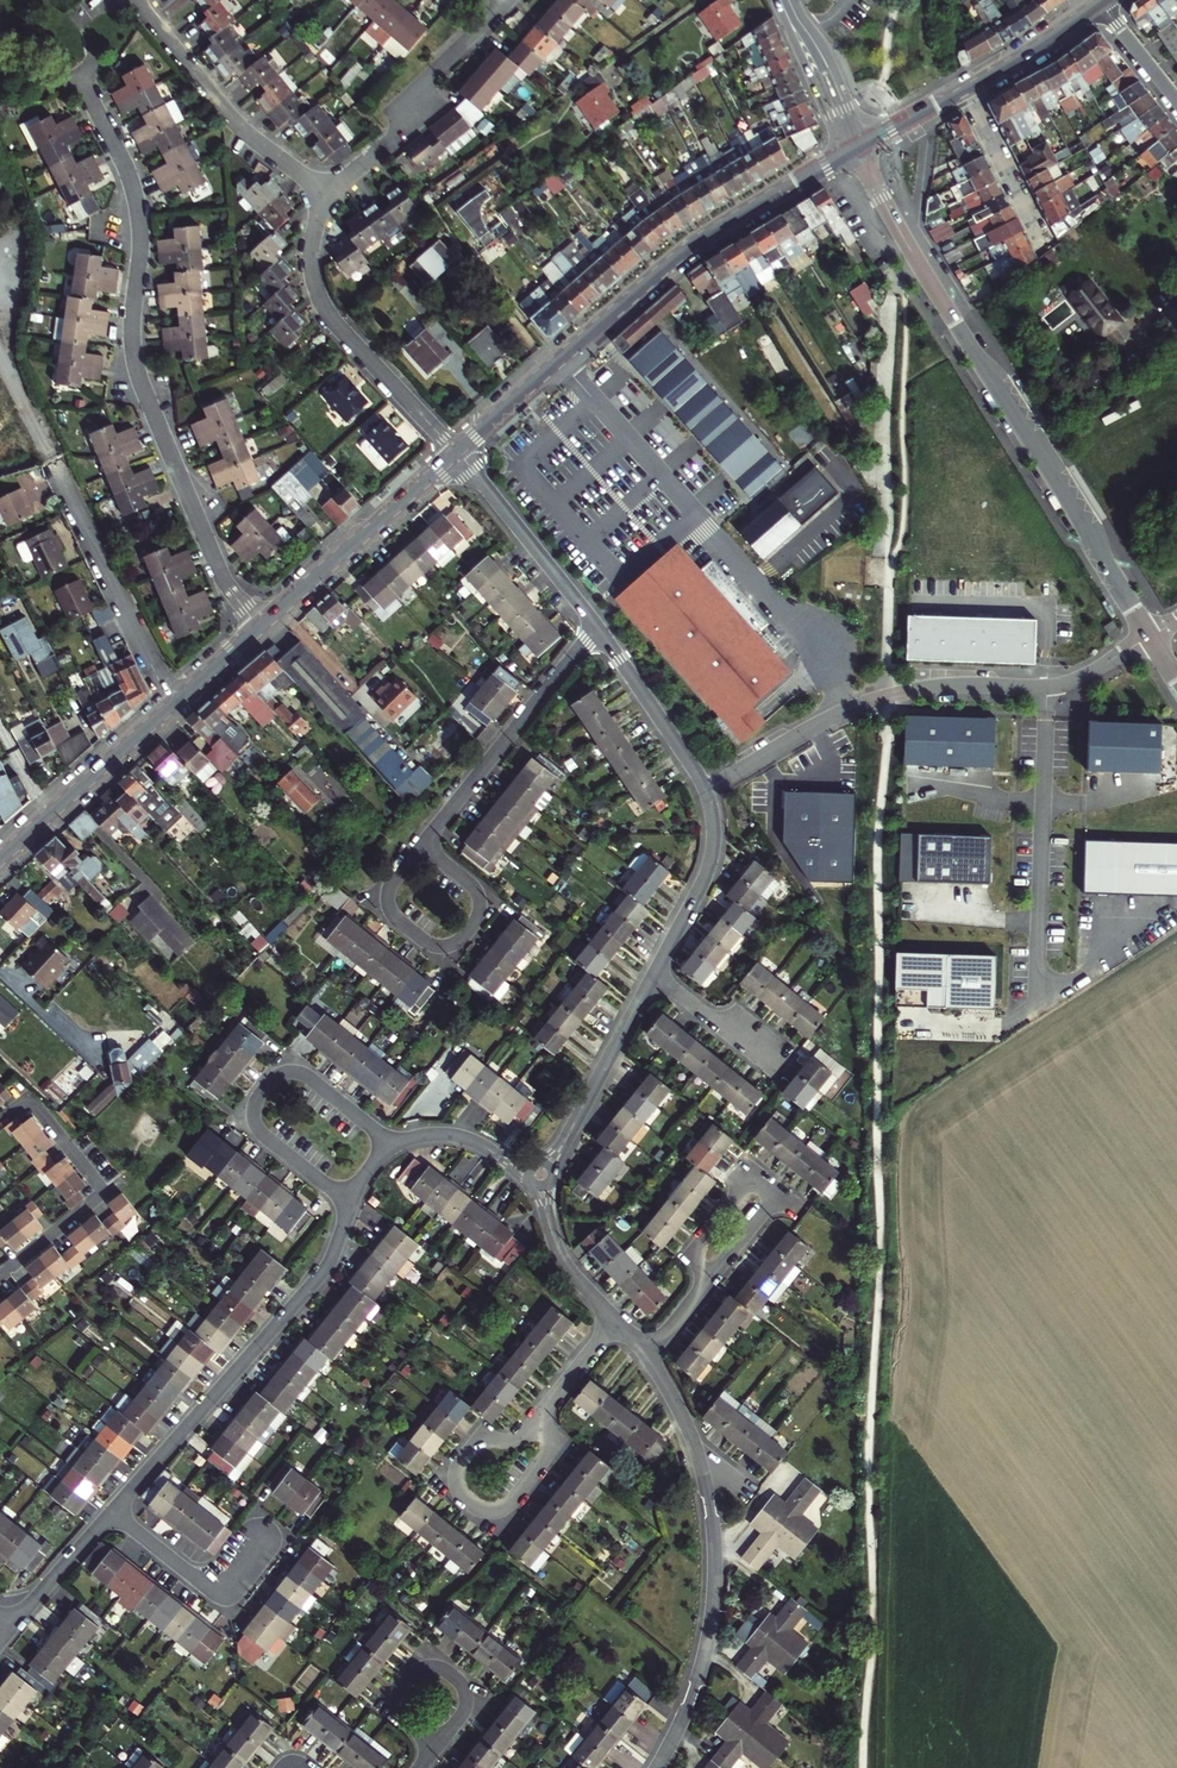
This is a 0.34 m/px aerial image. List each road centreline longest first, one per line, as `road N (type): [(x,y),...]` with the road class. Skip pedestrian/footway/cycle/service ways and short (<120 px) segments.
road 1 (residential): [(259,628),(217,568),(137,373),(134,195),(76,75)]
road 2 (secondary): [(1152,636),(867,172)]
road 3 (secondary): [(456,453),(684,253),(846,152)]
road 4 (residential): [(1152,636),(1048,687),(939,686),(865,702),(704,791)]
road 5 (residential): [(646,1354),(692,1440),(714,1542),(702,1663),(656,1767)]
road 6 (residential): [(111,1513),(323,1271),(352,1200)]
road 7 (residential): [(352,1200),(262,1137),(252,1120),(256,1101),(273,1078),(299,1074),(389,1147)]
road 8 (residential): [(329,192),(310,248),(322,303),(456,453)]
road 9 (residential): [(0,1273),(102,1189),(33,1098),(0,1122)]
road 10 (residential): [(597,628),(423,844)]
road 11 (residential): [(137,0),(239,127),(329,192)]
road 12 (residential): [(51,461),(171,705)]
road 13 (residential): [(538,1420),(549,1431),(550,1451),(502,1508),(472,1510),(453,1480),(463,1456),(481,1443),(525,1434)]
road 14 (residential): [(329,192),(393,140),(440,62),(507,0)]
road 15 (secondary): [(259,628),(456,453)]
road 16 (residential): [(711,1278),(776,1197),(753,1176),(689,1255)]
road 17 (secondary): [(0,859),(171,705)]
road 18 (residential): [(655,976),(541,1175)]
road 19 (residential): [(423,844),(387,890),(398,923),(433,947),(455,945),(479,907),(468,884)]
road 20 (residential): [(456,453),(597,628)]
road 21 (residential): [(704,791),(712,858),(655,976)]
road 22 (residential): [(597,628),(704,791)]
road 23 (residential): [(111,1513),(195,1578),(213,1583),(232,1575),(263,1537)]
road 24 (residential): [(436,1747),(463,1715),(461,1681),(429,1666),(410,1675),(397,1707),(410,1725)]
road 25 (residential): [(1044,247),(964,90)]
road 26 (residential): [(541,1175),(562,1261),(616,1321)]
road 27 (residential): [(775,0),(846,152)]
road 28 (secondary): [(964,90),(1102,2)]
road 29 (residential): [(389,1147),(418,1137),(460,1138),(541,1175)]
road 30 (residential): [(863,143),(795,0)]
road 31 (residential): [(12,1629),(111,1513)]
road 32 (residential): [(655,976),(776,1056)]
road 33 (residential): [(616,1321),(538,1420)]
road 34 (residential): [(1102,2),(1176,99)]

